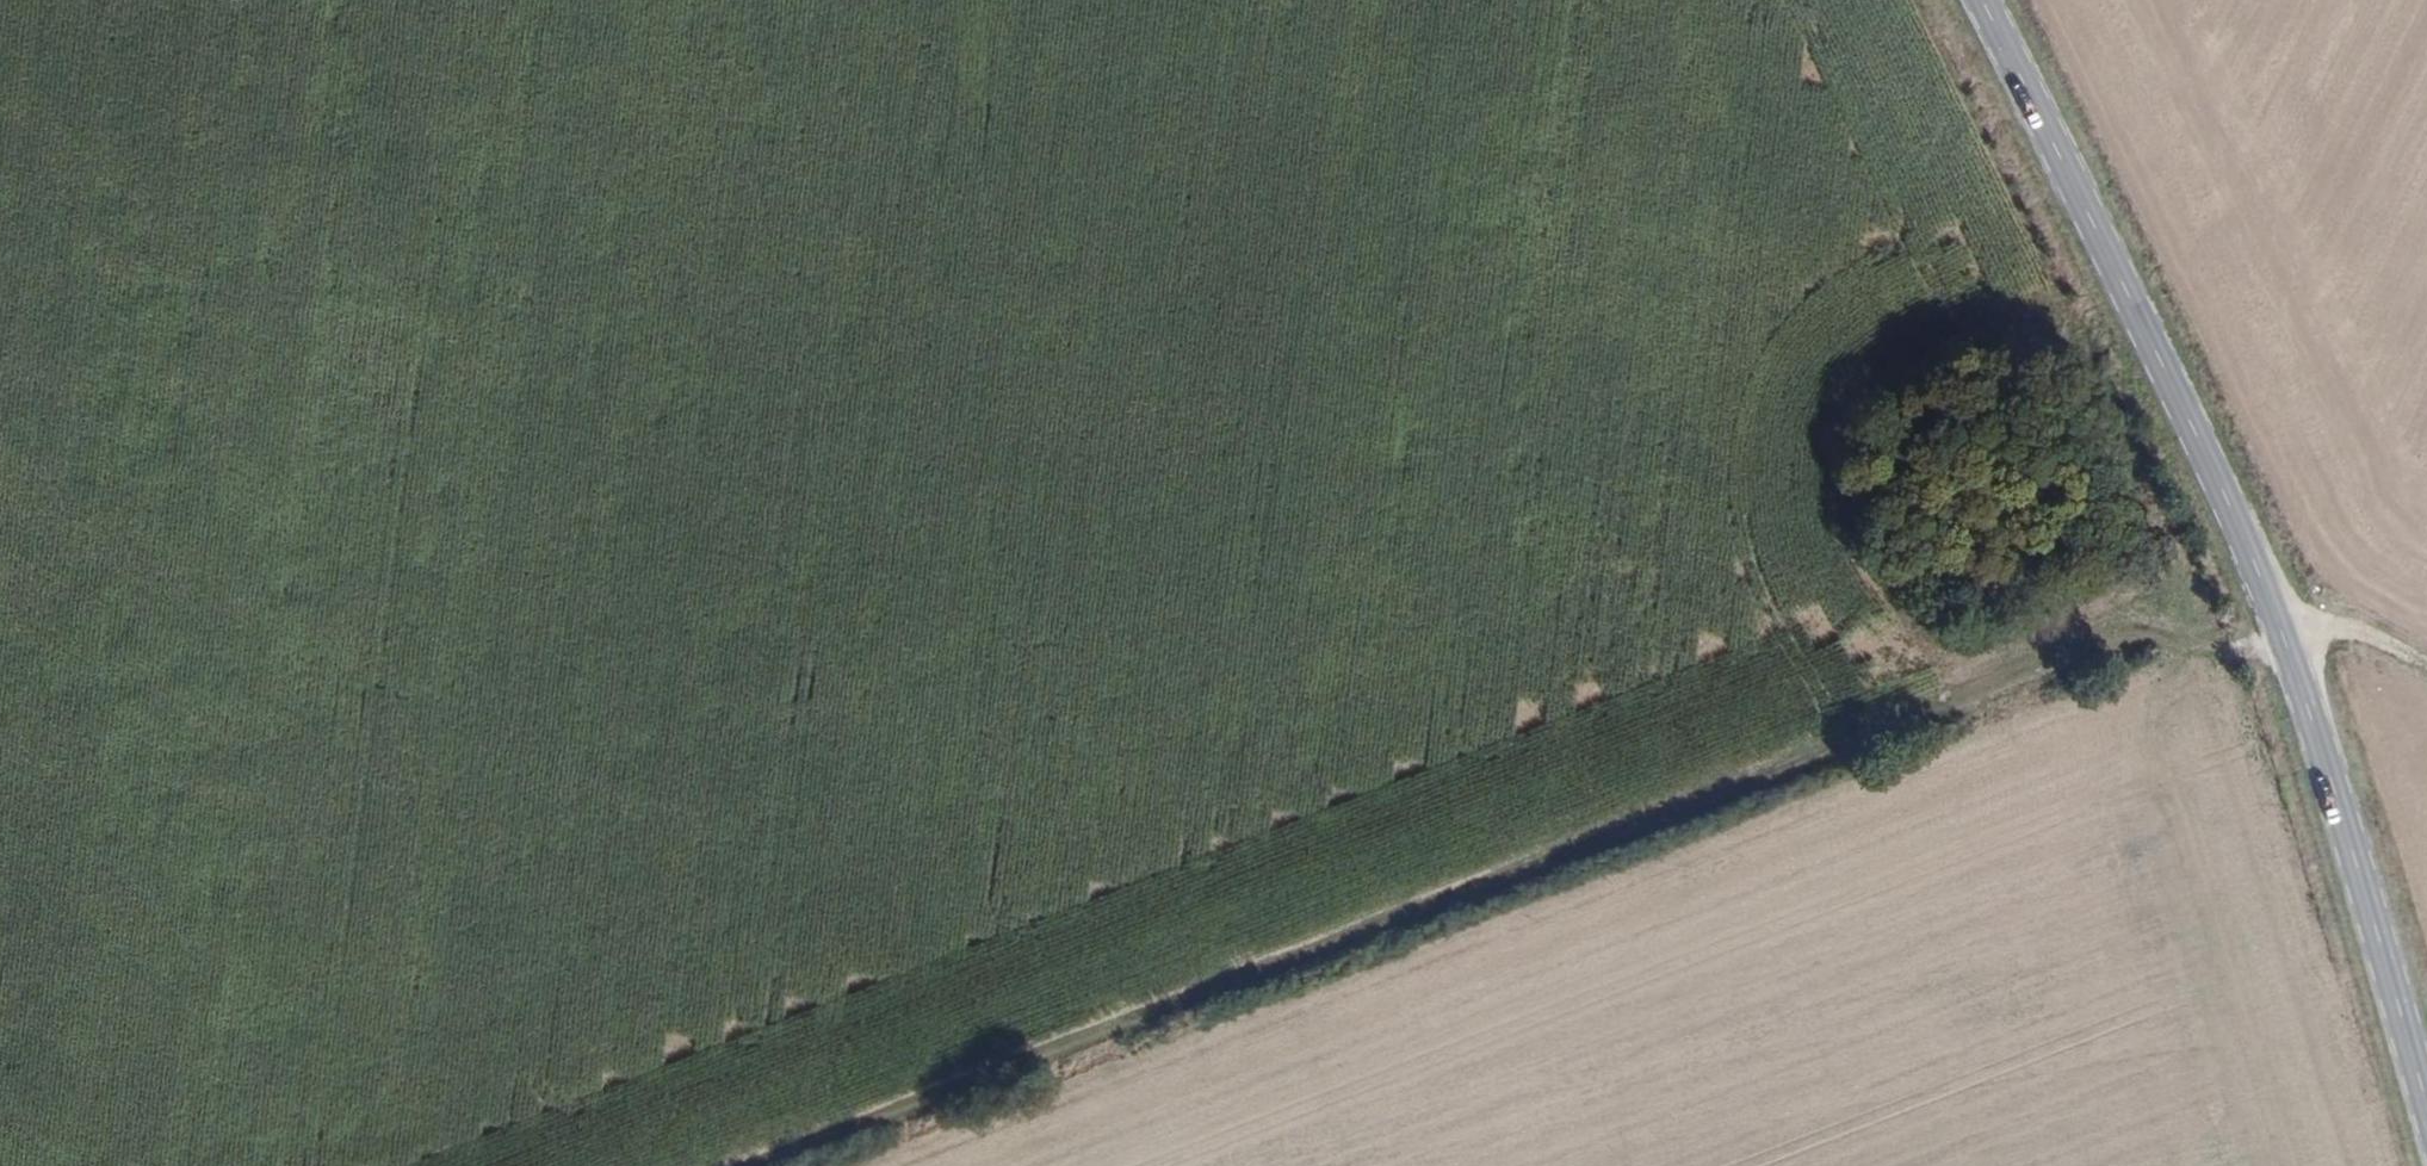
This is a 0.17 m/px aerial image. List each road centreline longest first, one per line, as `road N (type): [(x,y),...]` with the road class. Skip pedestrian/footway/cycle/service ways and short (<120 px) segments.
road 1 (track): [(737,1165),(2142,630),(2237,653),(2286,633),(2368,634),(2426,665)]
road 2 (secondary): [(1981,0),(2286,633),(2426,1082)]

